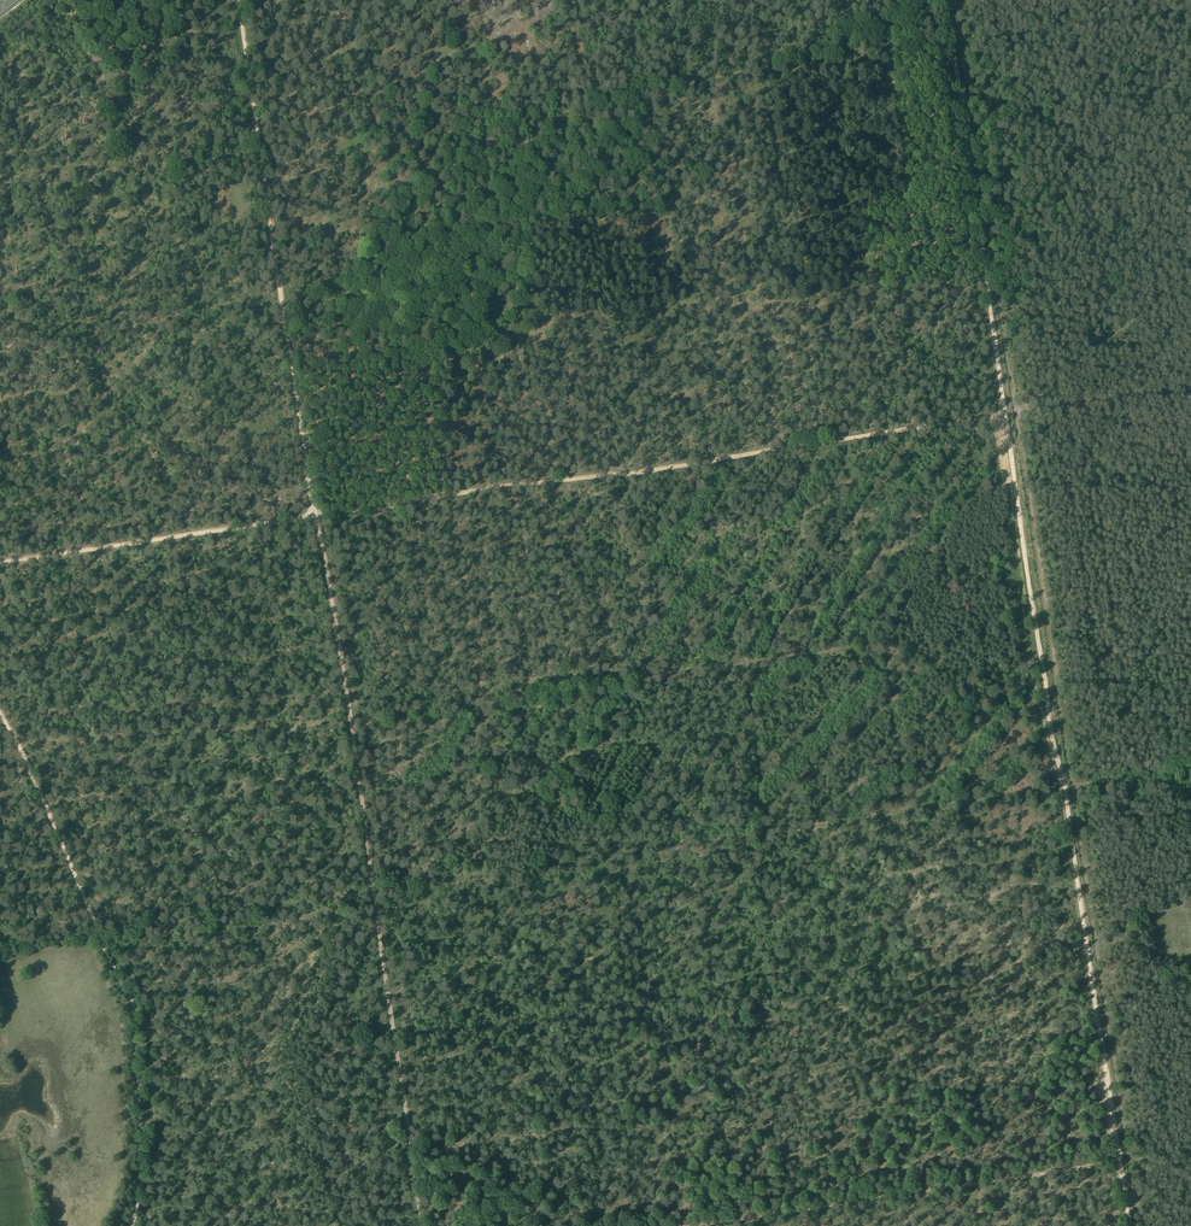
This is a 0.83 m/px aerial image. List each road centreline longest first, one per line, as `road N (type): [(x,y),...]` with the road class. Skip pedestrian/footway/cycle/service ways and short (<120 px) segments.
road 1 (track): [(946,0),(1025,593),(1129,1225)]
road 2 (track): [(952,45),(259,147)]
road 3 (track): [(1007,414),(316,518)]
road 4 (track): [(1013,482),(970,498),(951,516),(853,641),(745,663),(763,838)]
road 5 (track): [(694,1225),(1119,1160)]
road 6 (track): [(348,722),(745,663)]
road 7 (track): [(259,147),(316,518)]
road 8 (track): [(373,896),(422,1225)]
road 9 (track): [(17,743),(348,722)]
road 10 (track): [(316,518),(0,564)]
road 11 (track): [(1063,793),(763,838)]
road 12 (track): [(99,936),(135,1008),(140,1194),(131,1225)]
road 13 (track): [(316,518),(348,722)]
road 14 (track): [(27,769),(99,936)]
road 15 (track): [(348,722),(373,896)]
road 16 (track): [(238,0),(259,147)]

